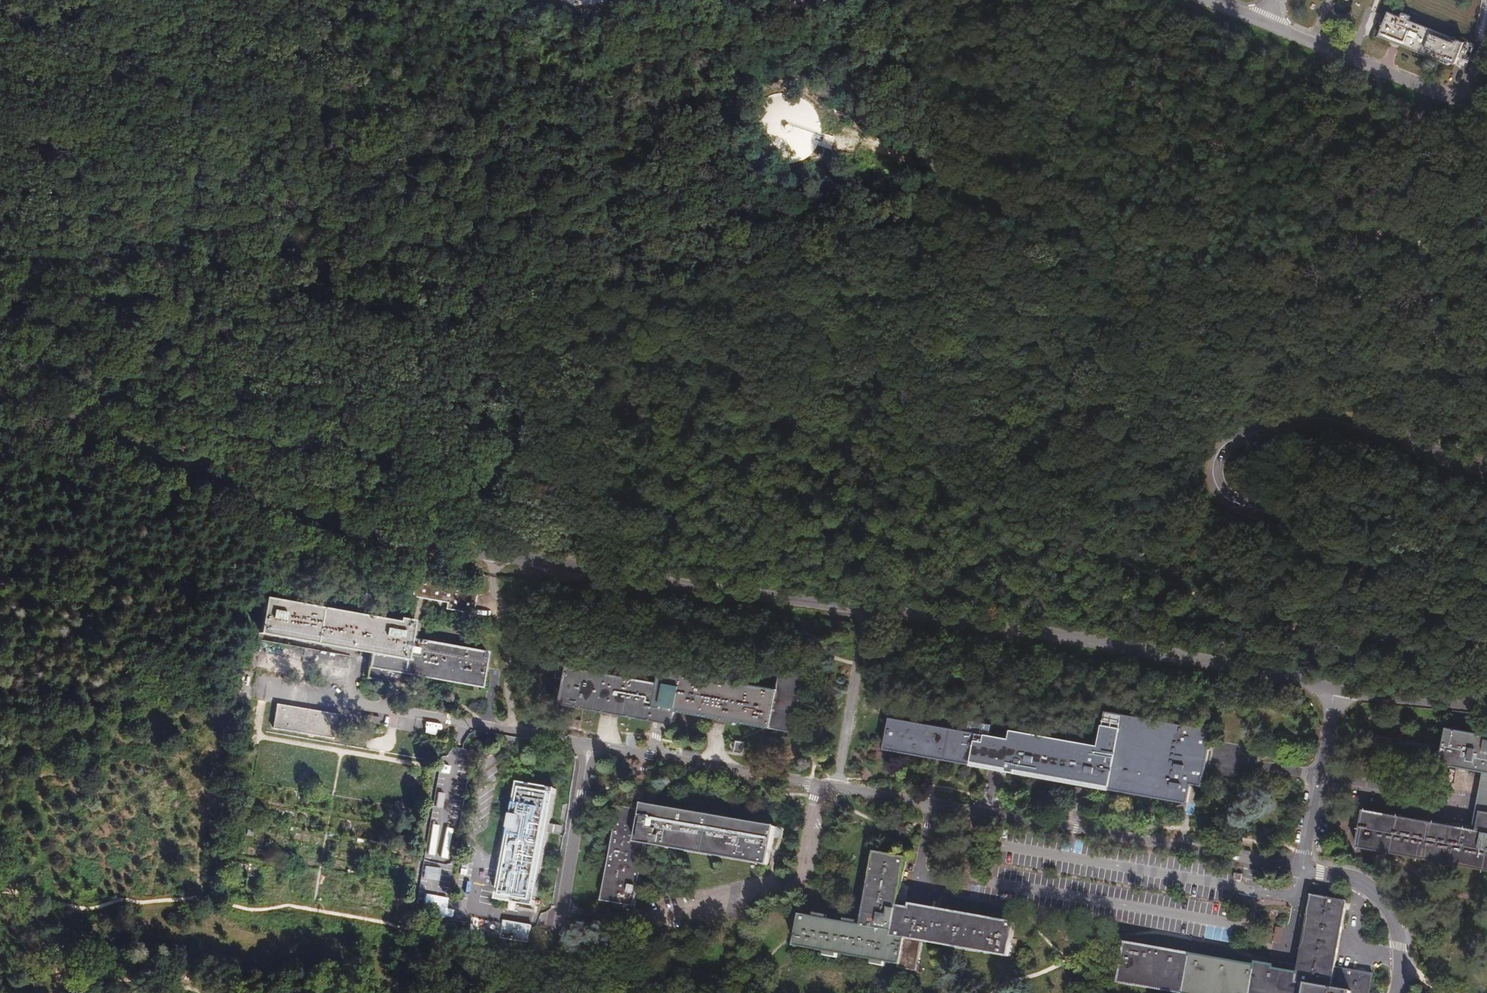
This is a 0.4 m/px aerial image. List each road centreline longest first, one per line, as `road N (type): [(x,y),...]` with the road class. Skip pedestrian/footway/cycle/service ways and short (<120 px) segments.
road 1 (tertiary): [(862,612),(368,529),(22,386),(0,384)]
road 2 (track): [(1365,636),(1270,628),(1137,575),(1025,504),(877,459),(672,370)]
road 3 (track): [(672,370),(607,334),(442,283),(236,200),(75,227),(37,219),(0,197)]
road 4 (track): [(1486,199),(1450,223),(1404,234),(1146,239),(1068,218),(851,130)]
road 5 (tertiary): [(1486,469),(1315,420),(1233,439),(1212,457),(1209,472),(1221,499),(1306,527),(1486,639)]
road 6 (tertiary): [(1333,685),(1022,628),(862,612)]
road 7 (unclassified): [(1299,867),(831,789)]
road 8 (track): [(276,211),(278,239),(398,473),(428,511),(432,541)]
road 9 (unclassified): [(831,789),(586,748)]
road 10 (unclassified): [(586,748),(545,992)]
road 11 (residential): [(1267,26),(1486,113)]
road 12 (unclassified): [(1398,992),(1389,910),(1357,879),(1299,867)]
road 13 (unclassified): [(1333,685),(1299,867)]
road 14 (unclassified): [(862,612),(831,789)]
road 15 (unclassified): [(518,734),(344,705)]
road 16 (tertiary): [(1486,703),(1333,685)]

